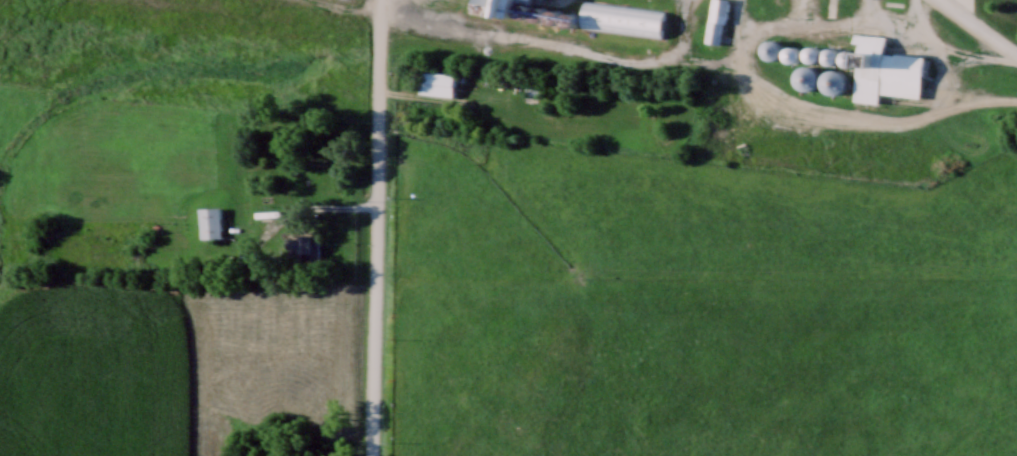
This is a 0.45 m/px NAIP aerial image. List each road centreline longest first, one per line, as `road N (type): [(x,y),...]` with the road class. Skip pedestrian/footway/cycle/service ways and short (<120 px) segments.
road 1 (residential): [(372,455),(377,12)]

